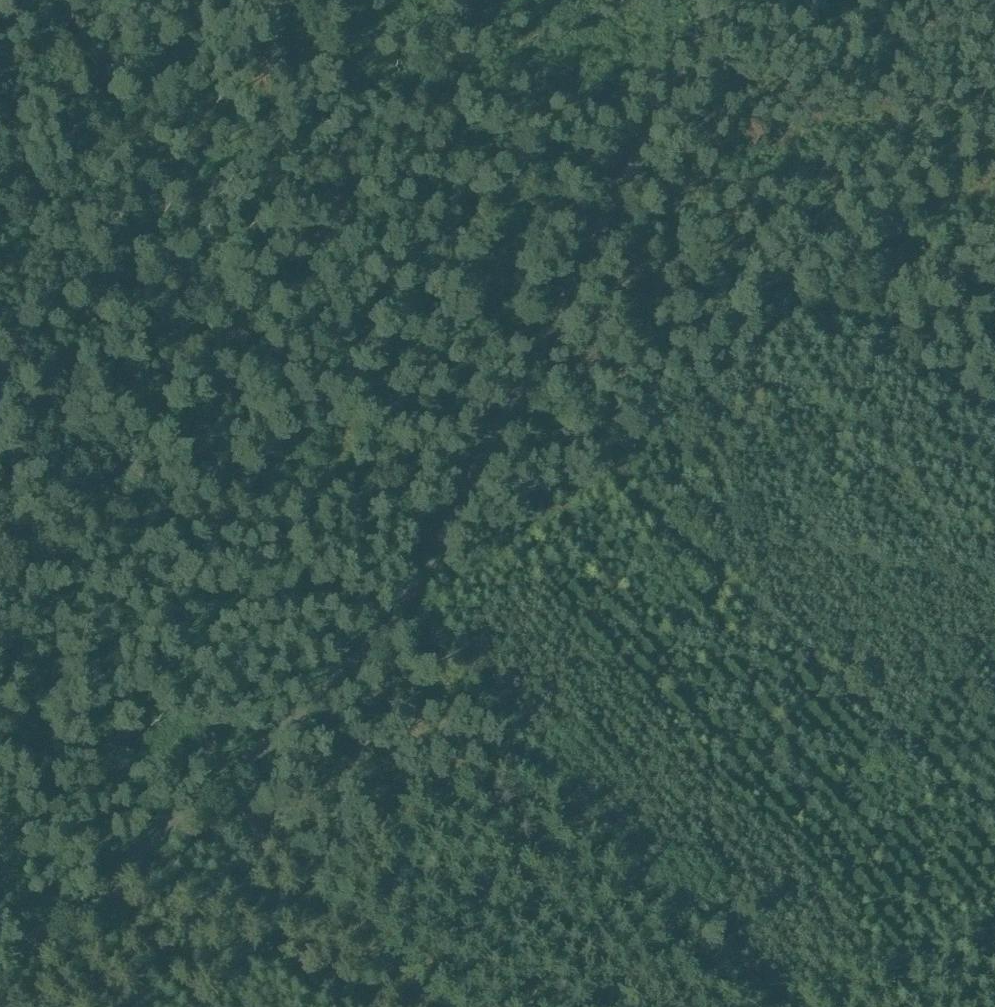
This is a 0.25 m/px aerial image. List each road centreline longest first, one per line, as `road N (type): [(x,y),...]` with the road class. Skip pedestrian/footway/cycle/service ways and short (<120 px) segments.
road 1 (track): [(994,148),(609,467),(395,601),(749,1006)]
road 2 (unclassified): [(0,949),(231,766),(416,581),(712,0)]
road 3 (track): [(609,467),(994,825)]
road 4 (track): [(231,766),(438,1006)]
road 5 (track): [(821,296),(994,421)]

